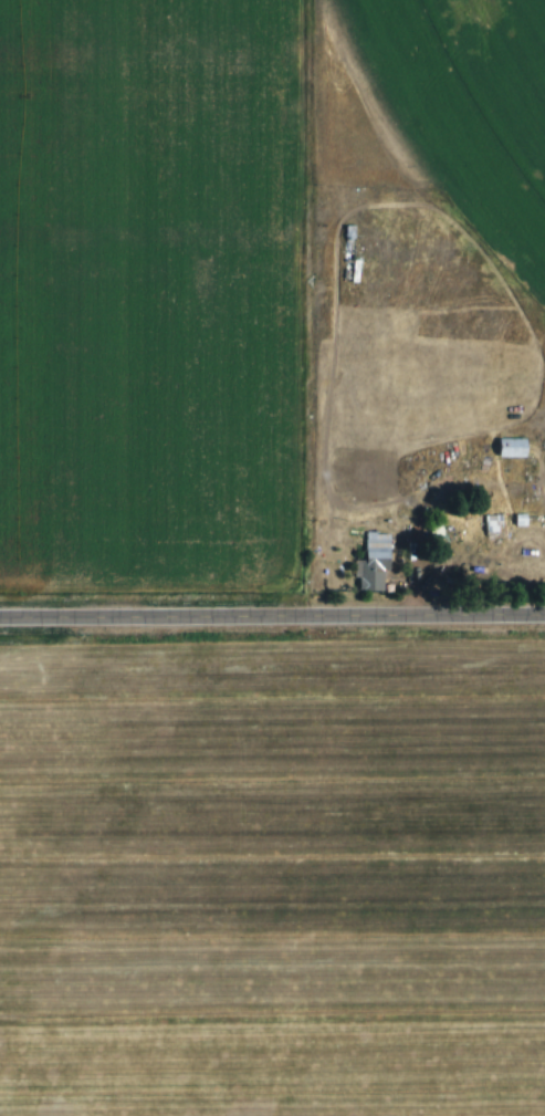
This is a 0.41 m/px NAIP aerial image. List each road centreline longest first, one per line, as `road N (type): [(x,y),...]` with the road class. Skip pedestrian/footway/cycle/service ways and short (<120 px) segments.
road 1 (residential): [(544,613),(0,617)]

